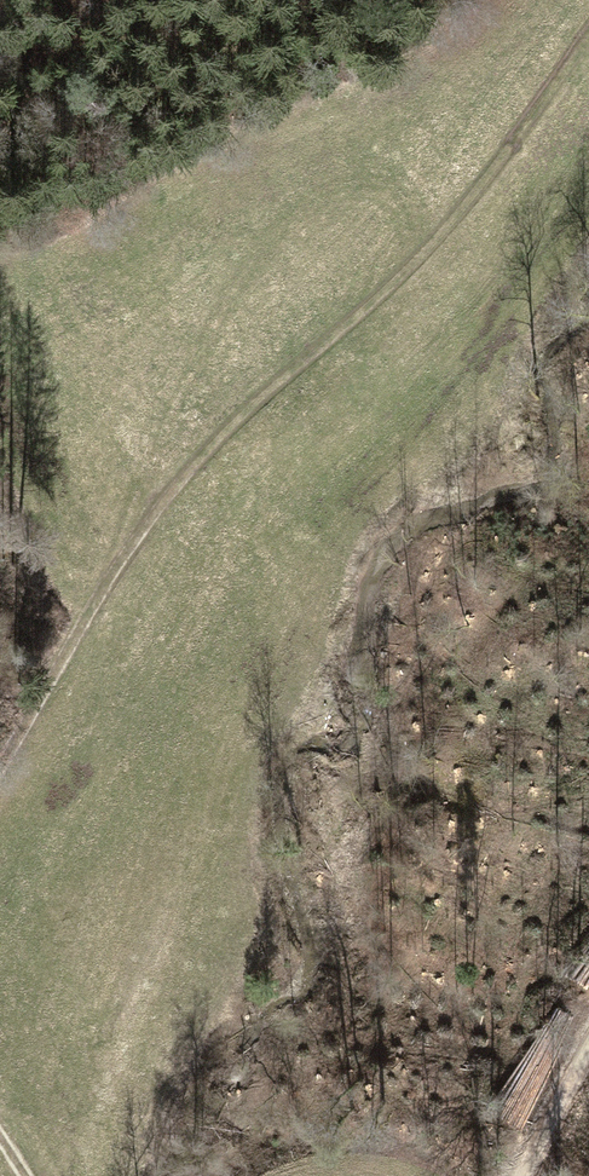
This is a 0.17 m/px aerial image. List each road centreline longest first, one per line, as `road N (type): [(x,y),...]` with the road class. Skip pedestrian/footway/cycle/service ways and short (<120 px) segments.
road 1 (track): [(0,750),(175,481),(383,305),(588,38)]
road 2 (track): [(516,1175),(588,1043)]
road 3 (track): [(0,68),(93,21),(109,0)]

